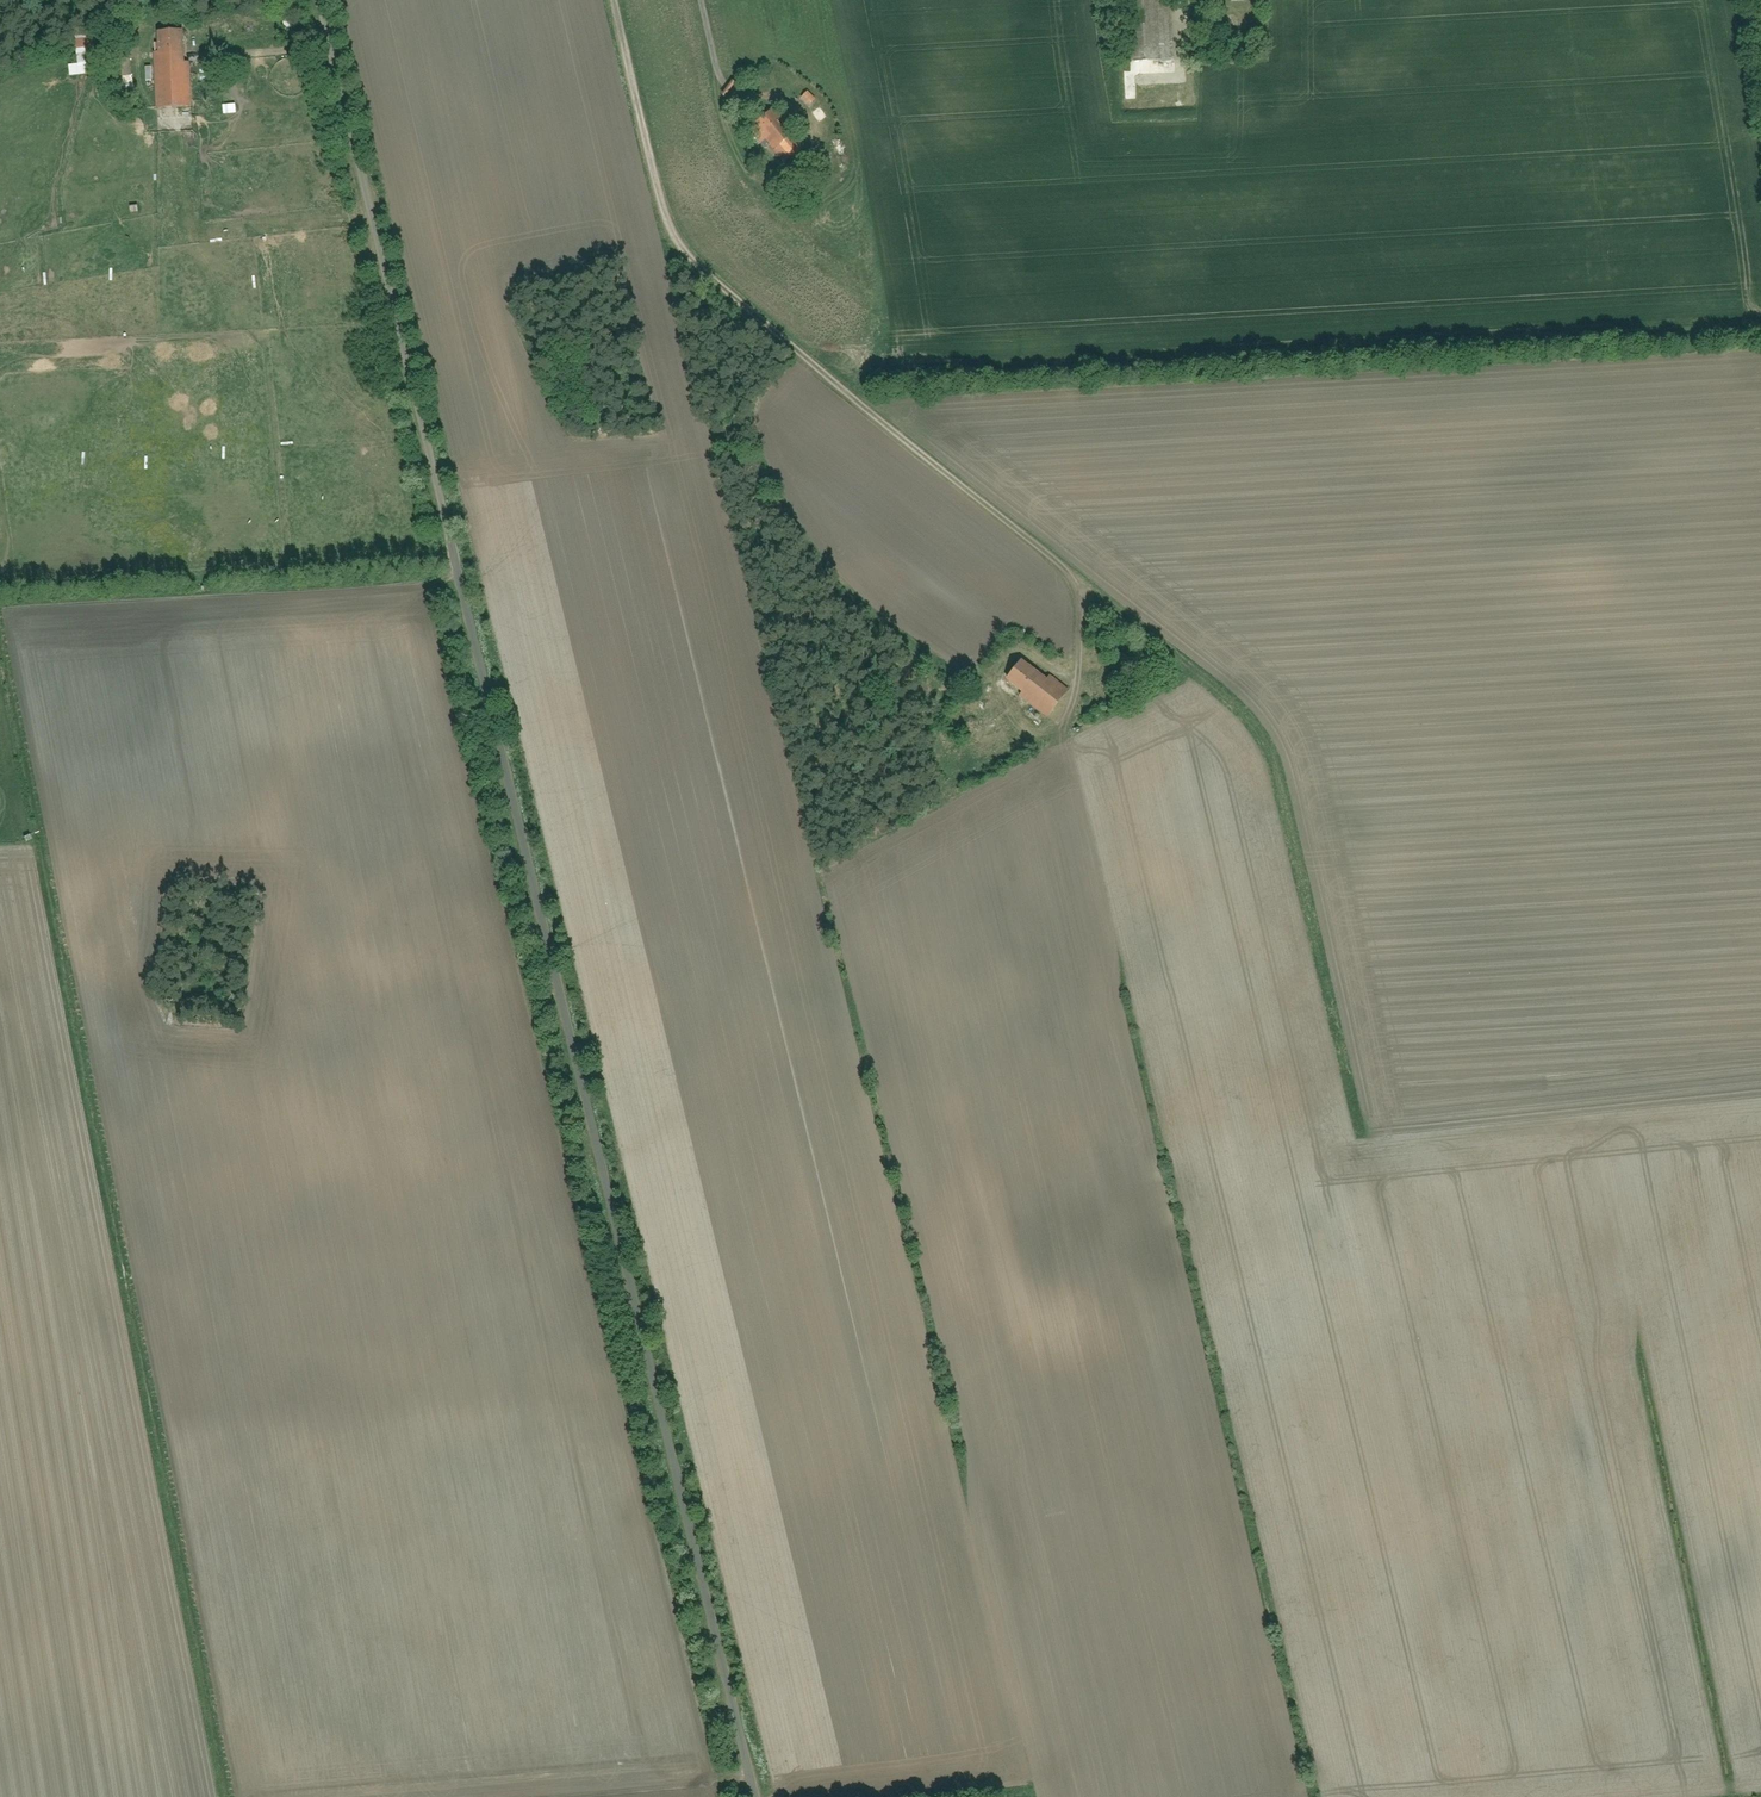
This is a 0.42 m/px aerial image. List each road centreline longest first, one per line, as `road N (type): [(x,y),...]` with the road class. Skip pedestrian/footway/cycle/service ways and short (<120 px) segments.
road 1 (unclassified): [(318,0),(751,1796)]

